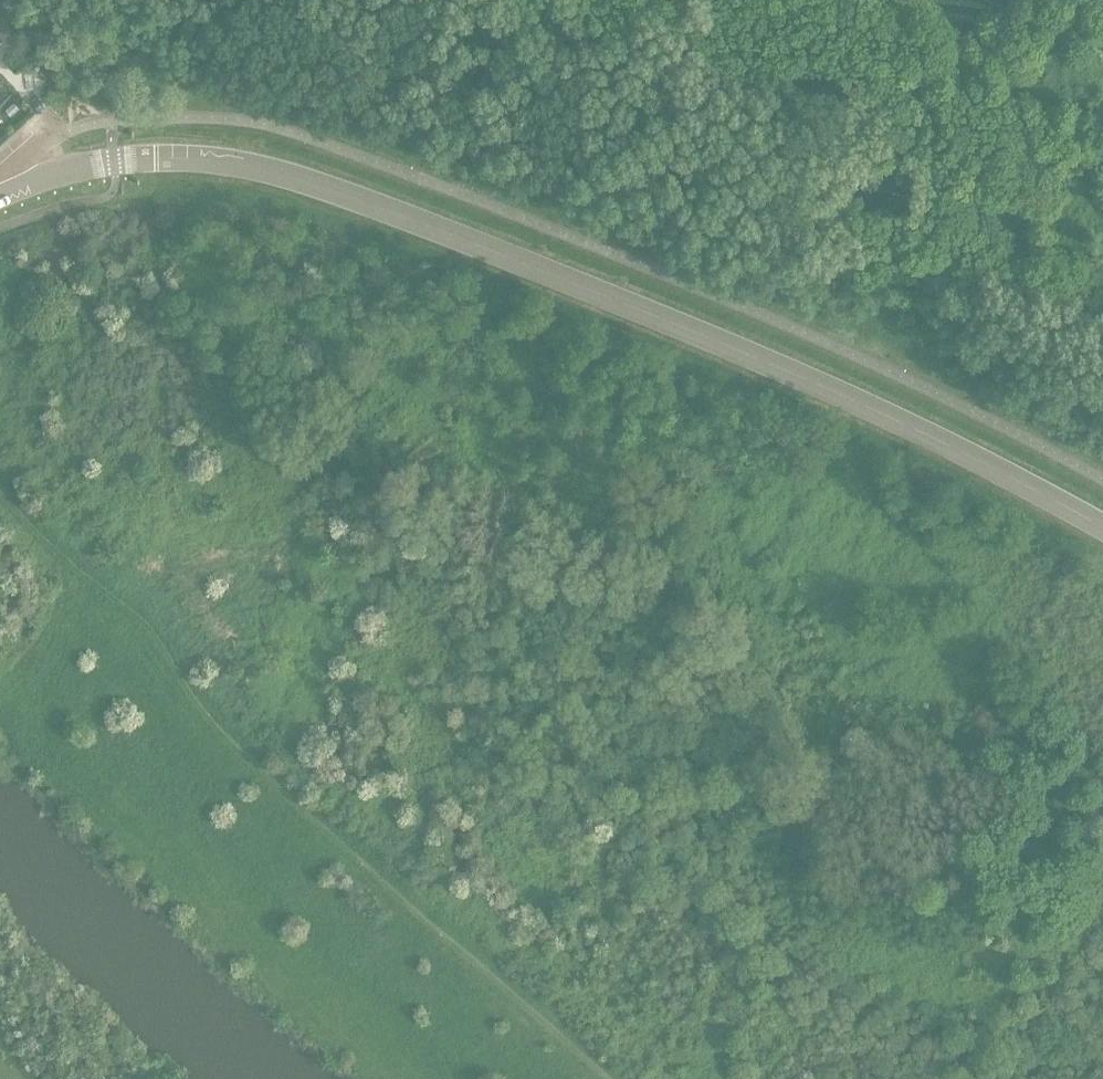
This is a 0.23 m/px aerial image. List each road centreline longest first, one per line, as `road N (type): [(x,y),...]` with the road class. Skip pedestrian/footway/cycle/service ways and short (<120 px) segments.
road 1 (tertiary): [(1102,526),(916,429),(721,342),(280,172),(228,161),(115,160),(54,173),(0,197)]

